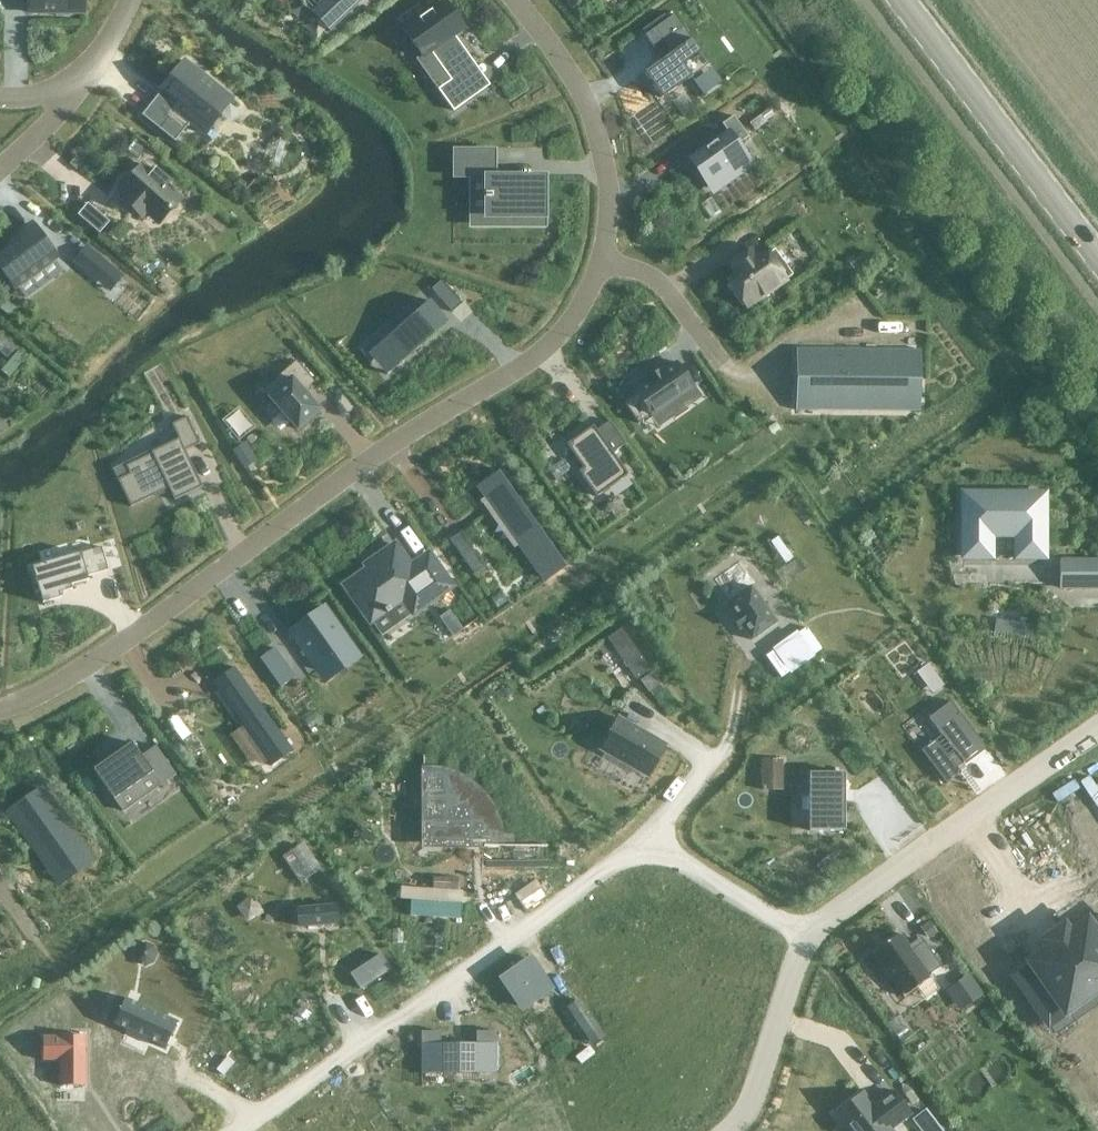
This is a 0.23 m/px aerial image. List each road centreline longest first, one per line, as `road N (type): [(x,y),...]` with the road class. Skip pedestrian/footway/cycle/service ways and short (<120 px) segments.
road 1 (residential): [(604,265),(588,300),(553,338),(62,688),(0,714)]
road 2 (residential): [(232,1130),(645,842)]
road 3 (residential): [(1097,725),(807,936)]
road 4 (tertiary): [(1097,269),(894,0)]
road 5 (residential): [(515,0),(588,101),(608,171),(604,265)]
road 6 (residential): [(807,936),(749,1103),(730,1130)]
road 7 (residential): [(807,936),(645,842)]
road 8 (residential): [(710,355),(689,323),(639,280),(604,265)]
road 9 (residential): [(82,78),(0,177)]

